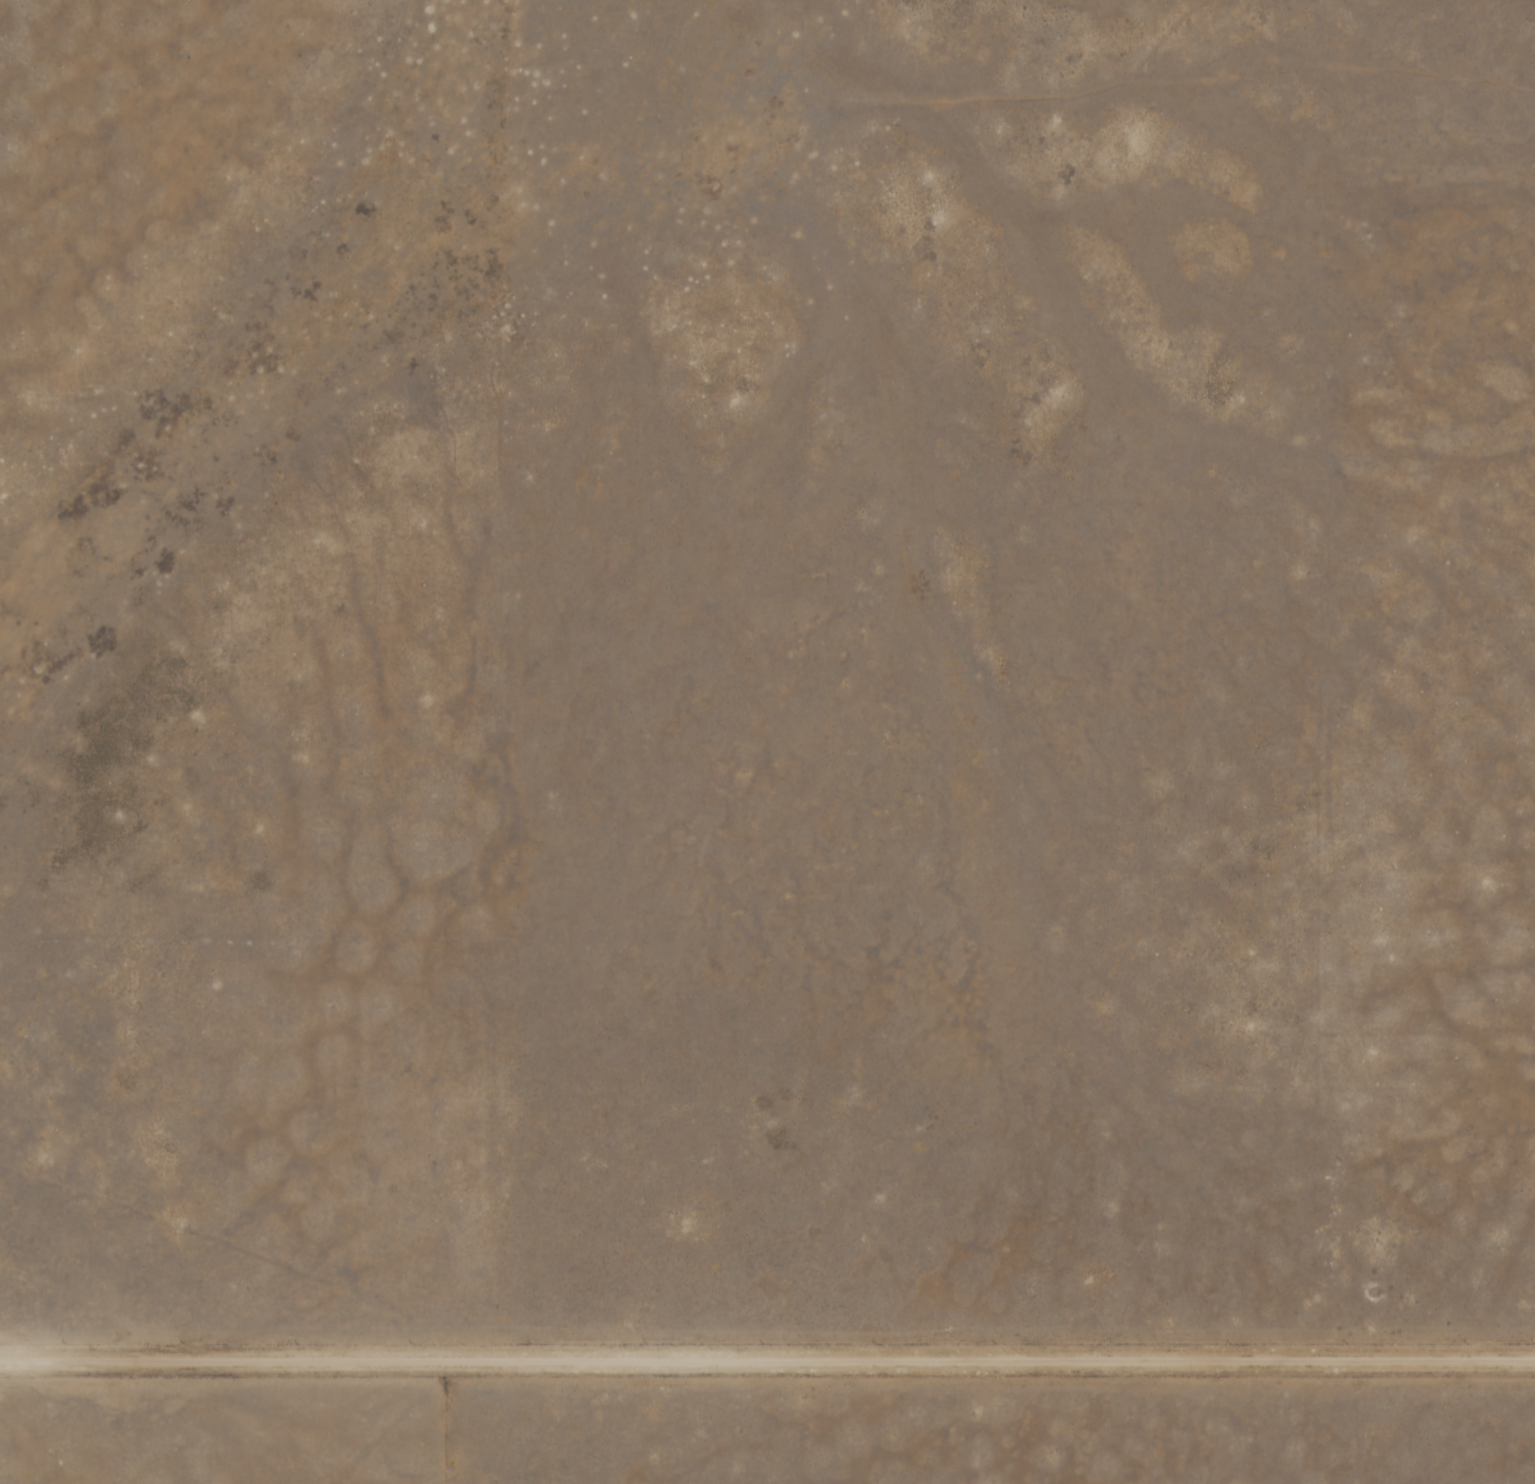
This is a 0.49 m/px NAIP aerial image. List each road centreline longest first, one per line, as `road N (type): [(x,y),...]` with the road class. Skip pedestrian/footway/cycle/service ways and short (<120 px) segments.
road 1 (residential): [(0,1343),(1534,1345)]

